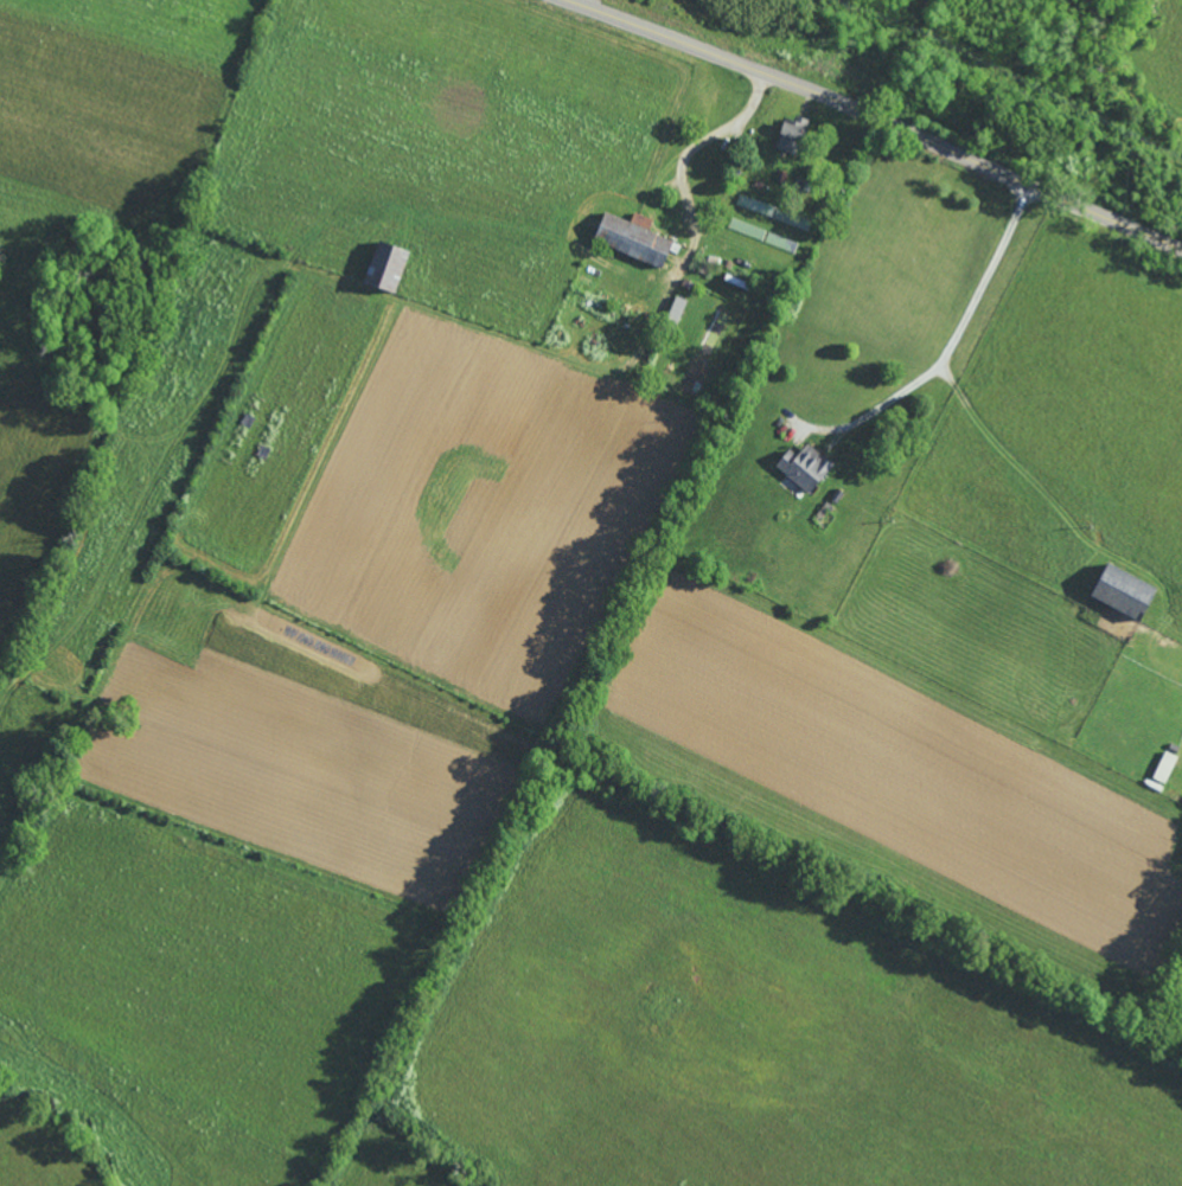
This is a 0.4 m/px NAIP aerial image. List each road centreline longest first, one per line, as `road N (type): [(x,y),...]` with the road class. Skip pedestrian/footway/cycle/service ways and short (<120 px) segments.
road 1 (secondary): [(567,0),(843,105),(1181,253)]

